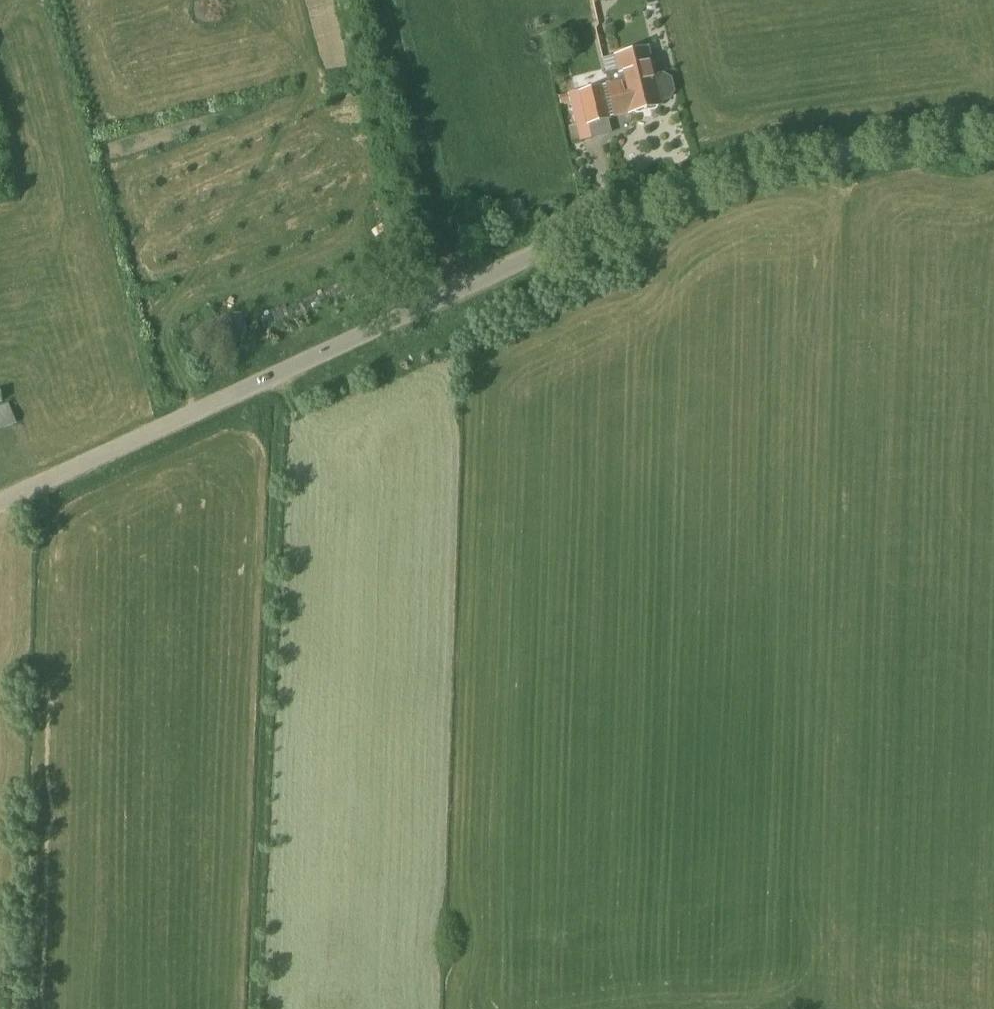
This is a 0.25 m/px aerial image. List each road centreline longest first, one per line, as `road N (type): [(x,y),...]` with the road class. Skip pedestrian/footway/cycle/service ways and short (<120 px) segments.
road 1 (tertiary): [(993,128),(777,159),(692,183),(0,502)]

